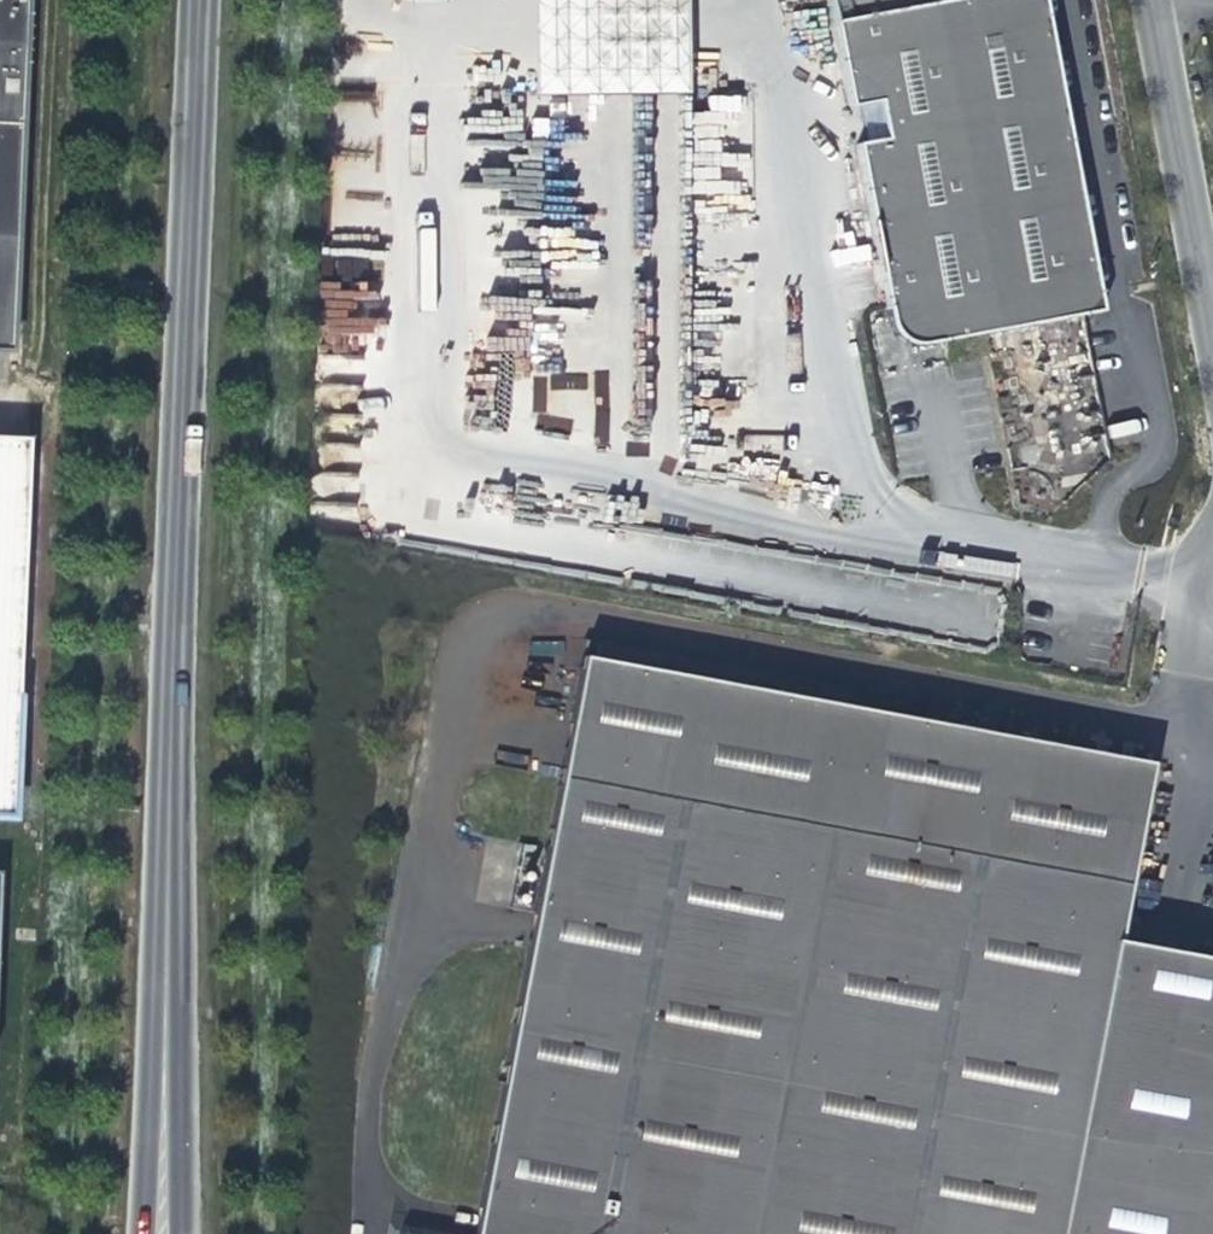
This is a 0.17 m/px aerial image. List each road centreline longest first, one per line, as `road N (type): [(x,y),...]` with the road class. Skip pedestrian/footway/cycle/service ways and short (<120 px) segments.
road 1 (primary): [(165,826),(194,0)]
road 2 (primary): [(165,826),(133,1233)]
road 3 (primary): [(176,1233),(165,826)]
road 4 (unclassified): [(1212,363),(1147,0)]

